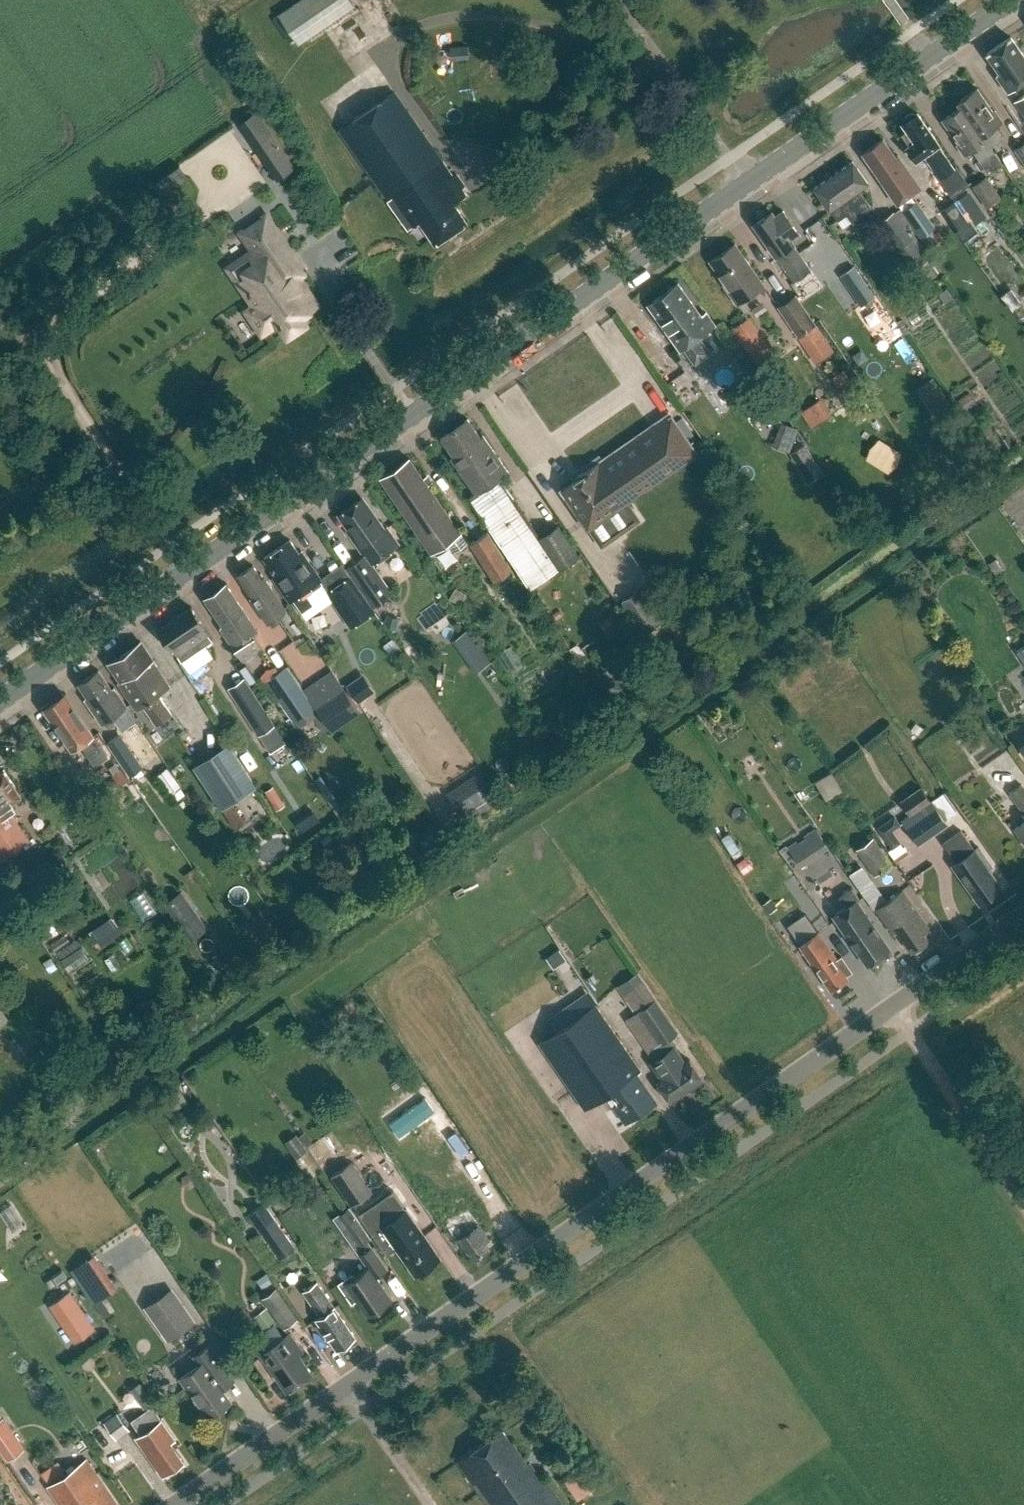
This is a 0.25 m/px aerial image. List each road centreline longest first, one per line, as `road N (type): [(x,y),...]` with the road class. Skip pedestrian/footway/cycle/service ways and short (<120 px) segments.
road 1 (tertiary): [(0,701),(1013,0)]
road 2 (unclassified): [(173,1504),(1023,914)]
road 3 (track): [(891,1006),(1023,1206)]

